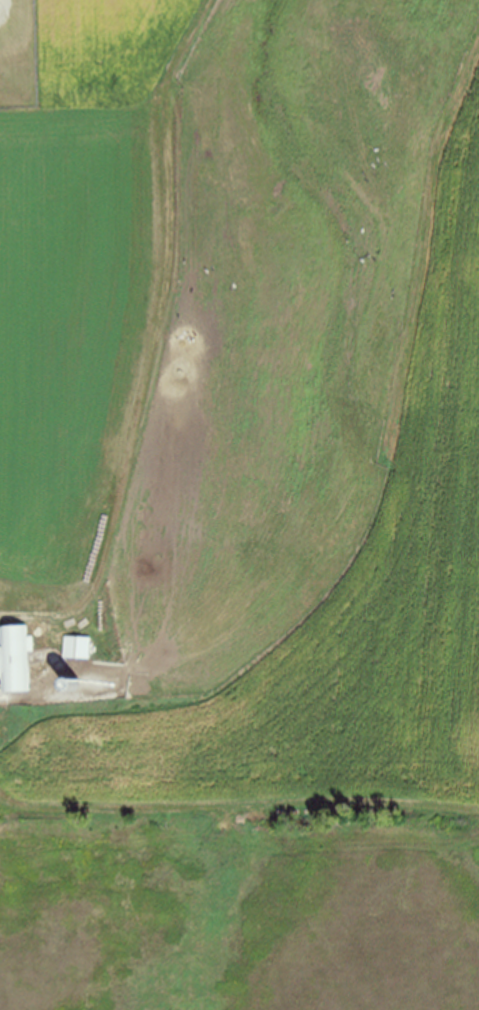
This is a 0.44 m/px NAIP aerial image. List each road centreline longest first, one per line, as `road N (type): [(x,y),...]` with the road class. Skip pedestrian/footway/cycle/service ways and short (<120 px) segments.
road 1 (track): [(478,119),(438,138),(426,161),(420,279),(342,534),(217,645),(148,671)]
road 2 (track): [(24,615),(83,606),(104,565),(168,276),(168,74),(208,0)]

